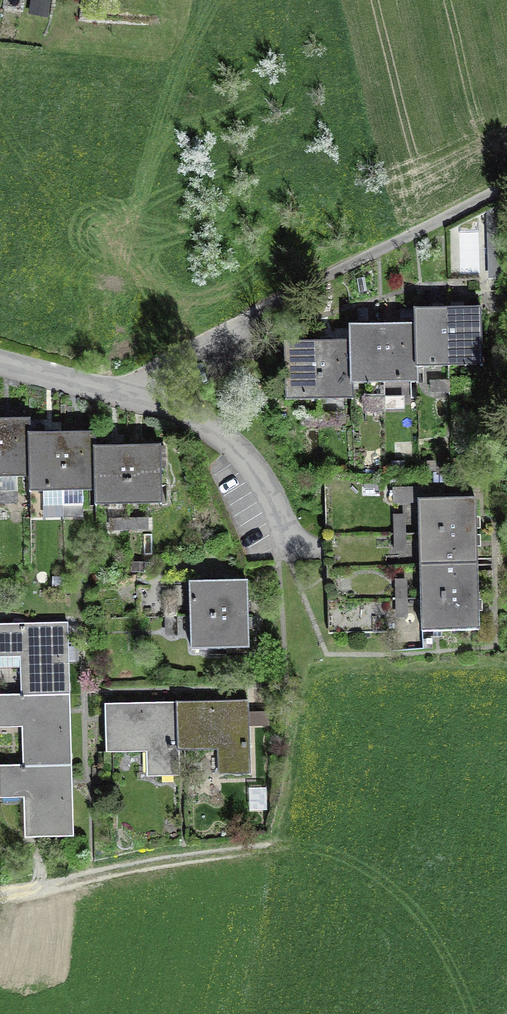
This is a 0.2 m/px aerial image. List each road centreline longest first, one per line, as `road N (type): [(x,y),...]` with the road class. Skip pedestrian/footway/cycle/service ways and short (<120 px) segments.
road 1 (residential): [(409,224),(107,380)]
road 2 (track): [(274,847),(0,901)]
road 3 (residential): [(282,550),(268,493),(219,435),(107,380)]

